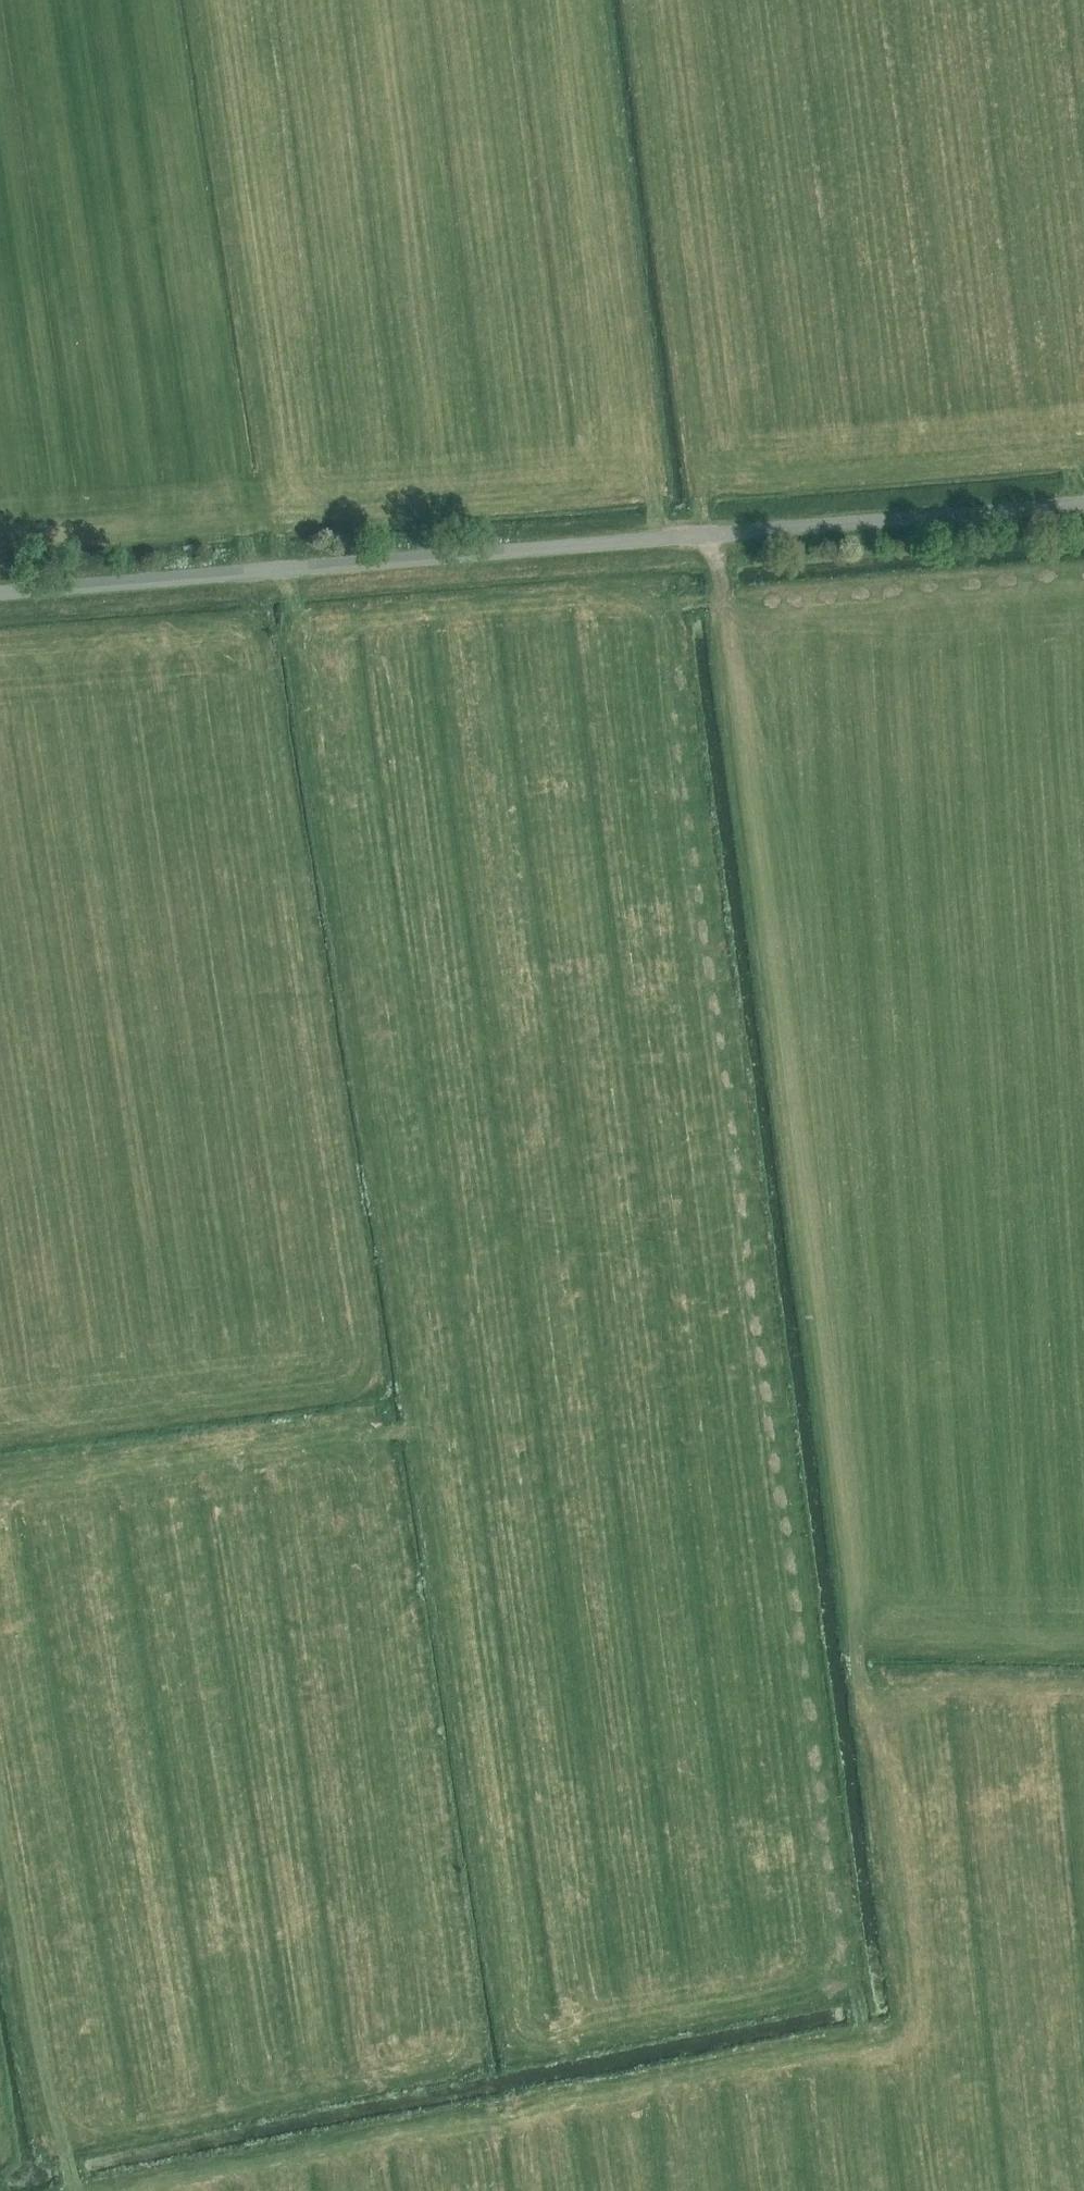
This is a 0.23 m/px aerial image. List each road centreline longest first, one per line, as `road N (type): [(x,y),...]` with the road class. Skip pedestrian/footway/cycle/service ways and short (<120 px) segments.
road 1 (unclassified): [(0,591),(1083,505)]

